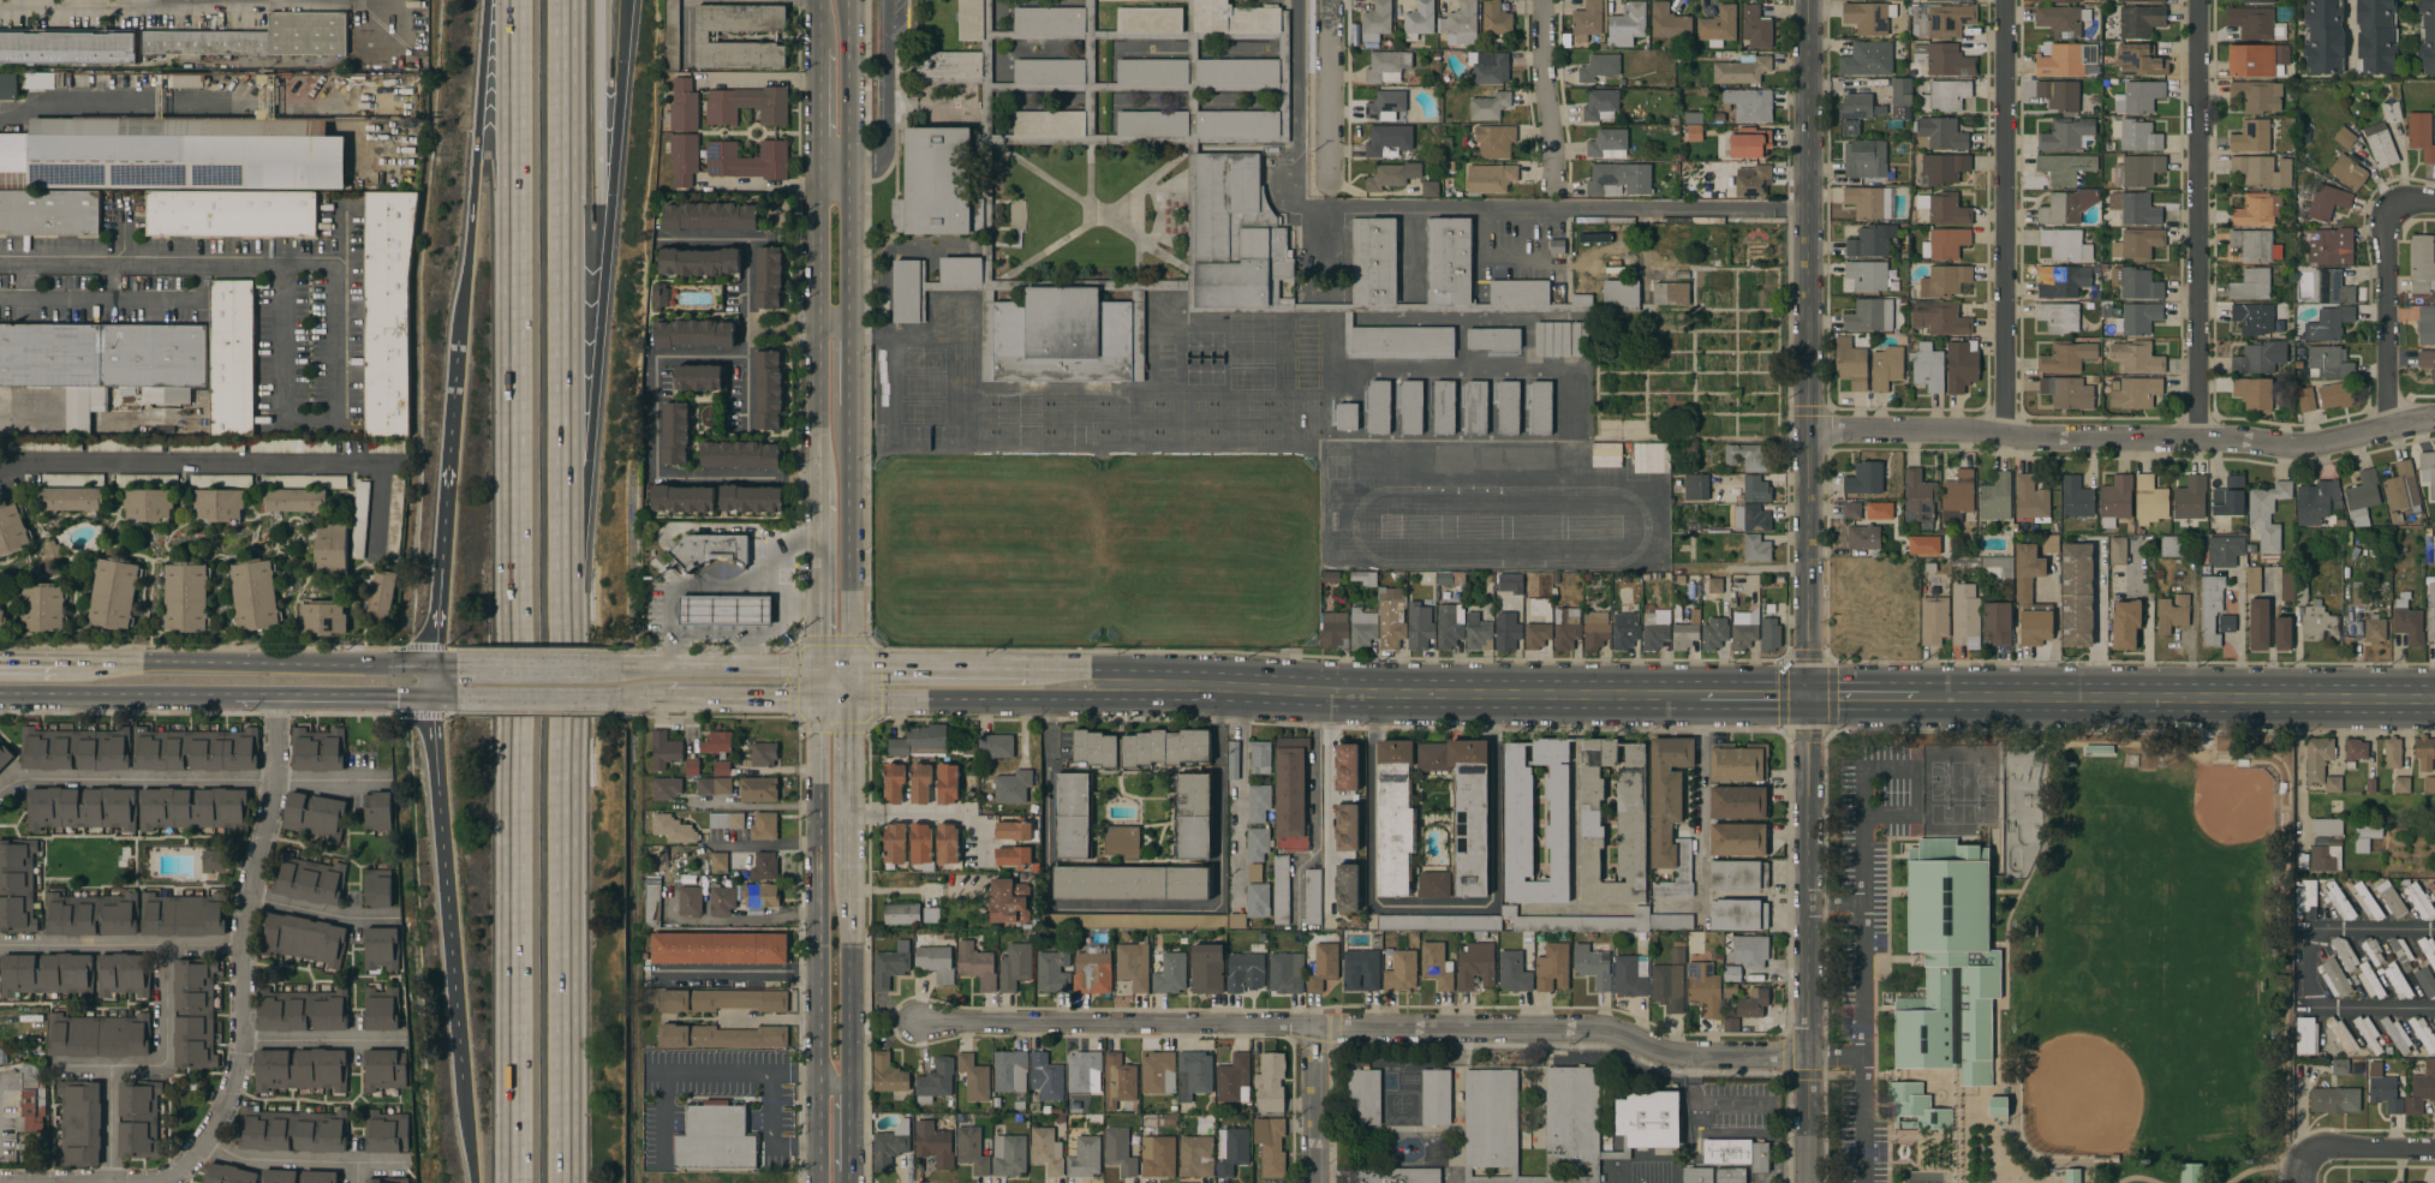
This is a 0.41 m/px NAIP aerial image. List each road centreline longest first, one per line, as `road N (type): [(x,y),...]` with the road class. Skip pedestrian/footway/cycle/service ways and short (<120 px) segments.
road 1 (tertiary): [(1814,1182),(1805,0)]
road 2 (motorway): [(513,0),(511,1182)]
road 3 (residential): [(1816,1059),(1684,1062),(1618,1030),(923,1022)]
road 4 (motorway): [(568,846),(569,0)]
road 5 (residential): [(2434,418),(2308,444),(1808,430)]
road 6 (secondary): [(1699,693),(1100,687)]
road 7 (motorway): [(568,846),(604,309)]
road 8 (primary): [(817,668),(818,1182)]
road 9 (primary): [(849,668),(848,166)]
road 10 (secondary): [(2434,700),(1944,698)]
road 11 (primary): [(818,0),(817,490)]
road 12 (residential): [(2201,0),(2197,438)]
road 13 (residential): [(2009,0),(2005,432)]
road 14 (secondary): [(458,665),(55,662)]
road 15 (motorway): [(429,697),(461,1077)]
road 16 (motorway): [(488,0),(458,345)]
road 17 (motorway): [(567,1182),(568,846)]
road 18 (motorway): [(458,345),(430,665)]
road 19 (primary): [(850,1182),(849,864)]
road 20 (motorway): [(604,309),(627,0)]
road 21 (secondary): [(849,699),(1090,701),(1100,687)]
road 22 (secondary): [(0,694),(234,694)]
road 23 (residential): [(2389,203),(2388,423)]
road 24 (residential): [(848,166),(878,167),(888,155),(887,0)]
road 25 (secondary): [(234,694),(429,697)]
road 26 (secondary): [(817,668),(628,665)]
road 27 (residential): [(1545,0),(1554,184)]
road 28 (residential): [(1335,0),(1332,184)]
road 29 (secondary): [(1027,670),(849,668)]
road 30 (primary): [(817,490),(817,668)]
road 31 (primary): [(849,485),(836,434),(836,335),(817,318)]
road 32 (secondary): [(458,698),(628,698)]
road 33 (primary): [(848,166),(848,0)]
road 34 (primary): [(818,10),(832,44),(832,150),(848,166)]
road 35 (primary): [(849,864),(849,699)]
road 36 (residential): [(1313,1027),(1314,1182)]
road 37 (secondary): [(668,699),(817,699)]
road 38 (residential): [(2434,1151),(2299,1149)]
road 39 (secondary): [(591,665),(458,665)]
road 40 (secondary): [(1944,698),(1813,695)]
road 41 (primary): [(839,1182),(836,1087),(818,1073)]

